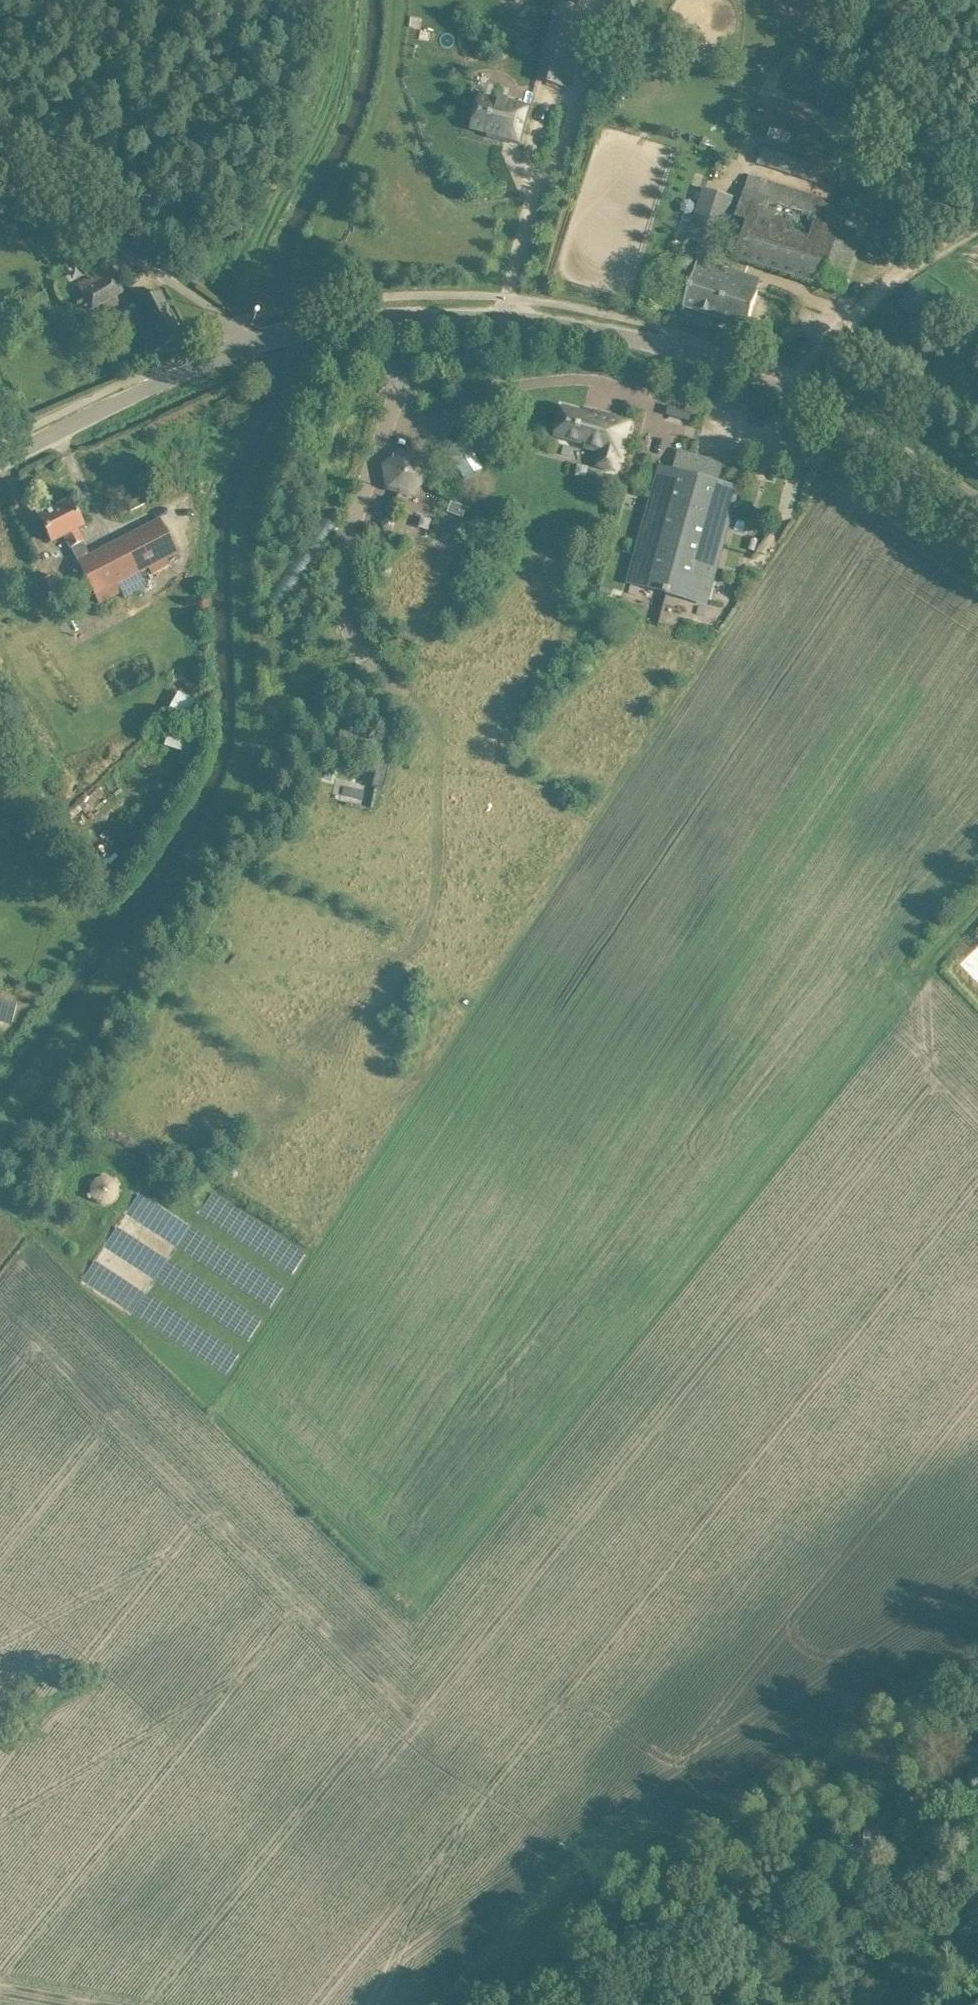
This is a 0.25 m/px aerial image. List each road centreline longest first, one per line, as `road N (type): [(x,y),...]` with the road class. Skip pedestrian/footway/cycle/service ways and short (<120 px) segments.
road 1 (unclassified): [(977,504),(824,409),(713,360),(501,318),(354,320),(267,337),(187,364),(0,460)]
road 2 (track): [(792,392),(830,336),(977,225)]

